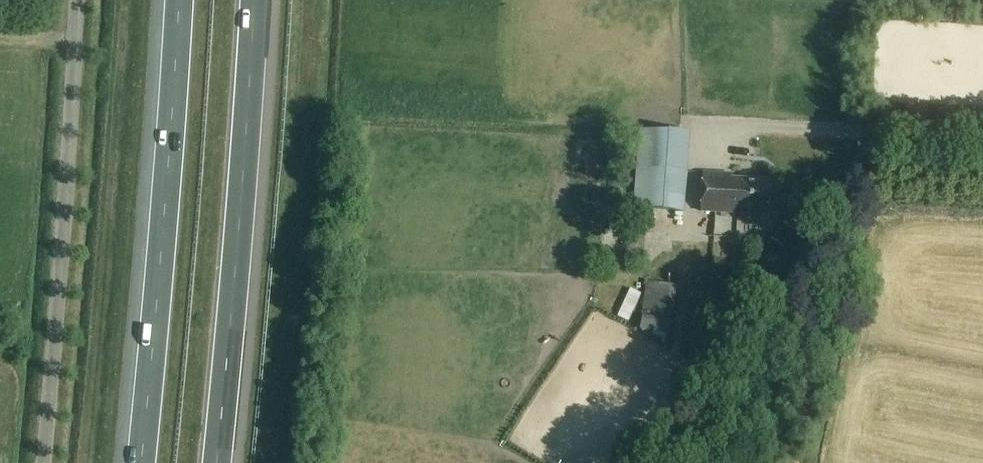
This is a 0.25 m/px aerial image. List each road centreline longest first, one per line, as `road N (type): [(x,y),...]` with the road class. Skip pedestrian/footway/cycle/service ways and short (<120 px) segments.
road 1 (motorway): [(179,0),(139,462)]
road 2 (motorway): [(218,462),(257,0)]
road 3 (unclassified): [(44,462),(78,0)]
road 4 (track): [(982,139),(751,130)]

